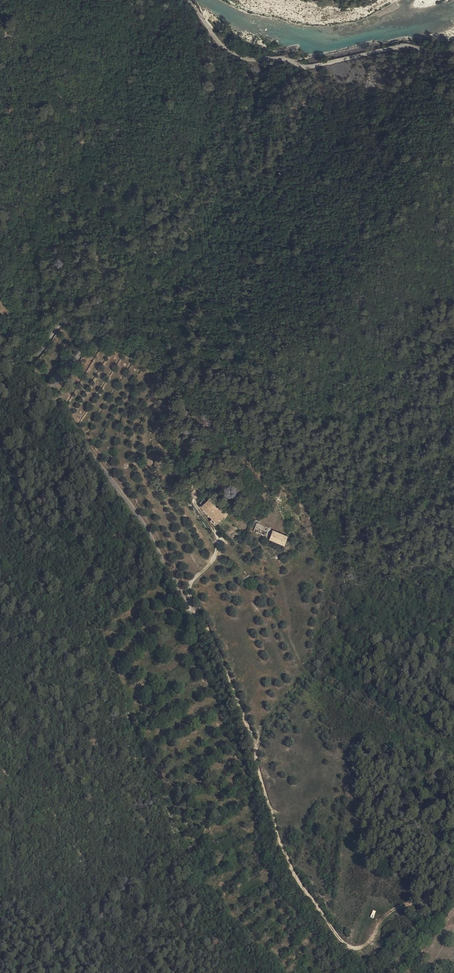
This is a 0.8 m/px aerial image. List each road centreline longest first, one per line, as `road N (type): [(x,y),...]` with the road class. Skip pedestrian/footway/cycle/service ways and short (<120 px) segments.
road 1 (track): [(191,607),(238,695),(283,849),(342,941),(360,948),(399,907),(453,899)]
road 2 (unclassified): [(186,0),(230,55),(250,60),(306,67),(403,45),(453,49)]
road 3 (track): [(191,607),(191,582),(218,545),(194,500)]

